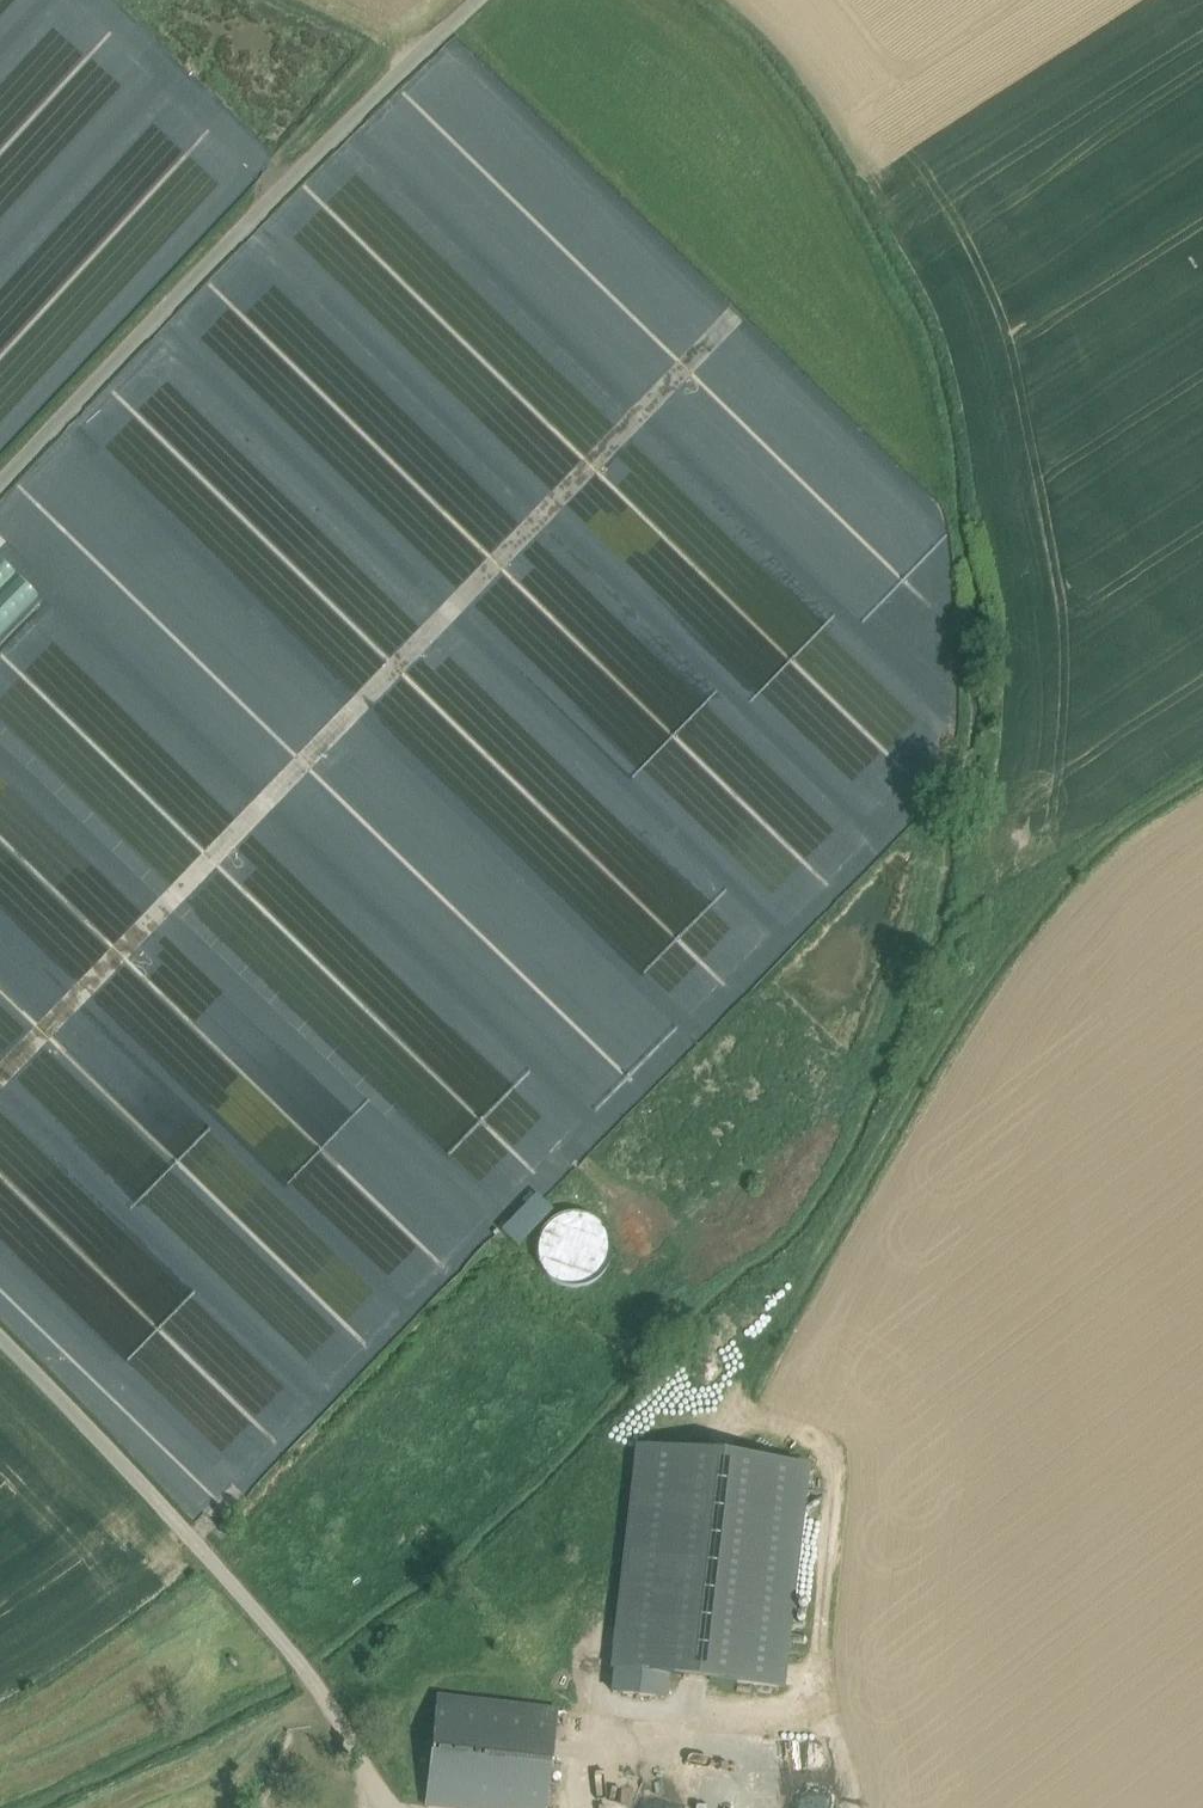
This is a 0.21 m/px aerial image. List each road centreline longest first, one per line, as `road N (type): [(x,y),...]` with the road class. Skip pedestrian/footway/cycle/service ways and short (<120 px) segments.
road 1 (track): [(578,1807),(587,1766),(802,1729),(832,1460),(798,1437),(734,1415),(744,1377),(1006,970),(1122,835),(1202,783)]
road 2 (residential): [(0,496),(468,0)]
road 3 (track): [(397,1807),(318,1686),(0,1344)]

